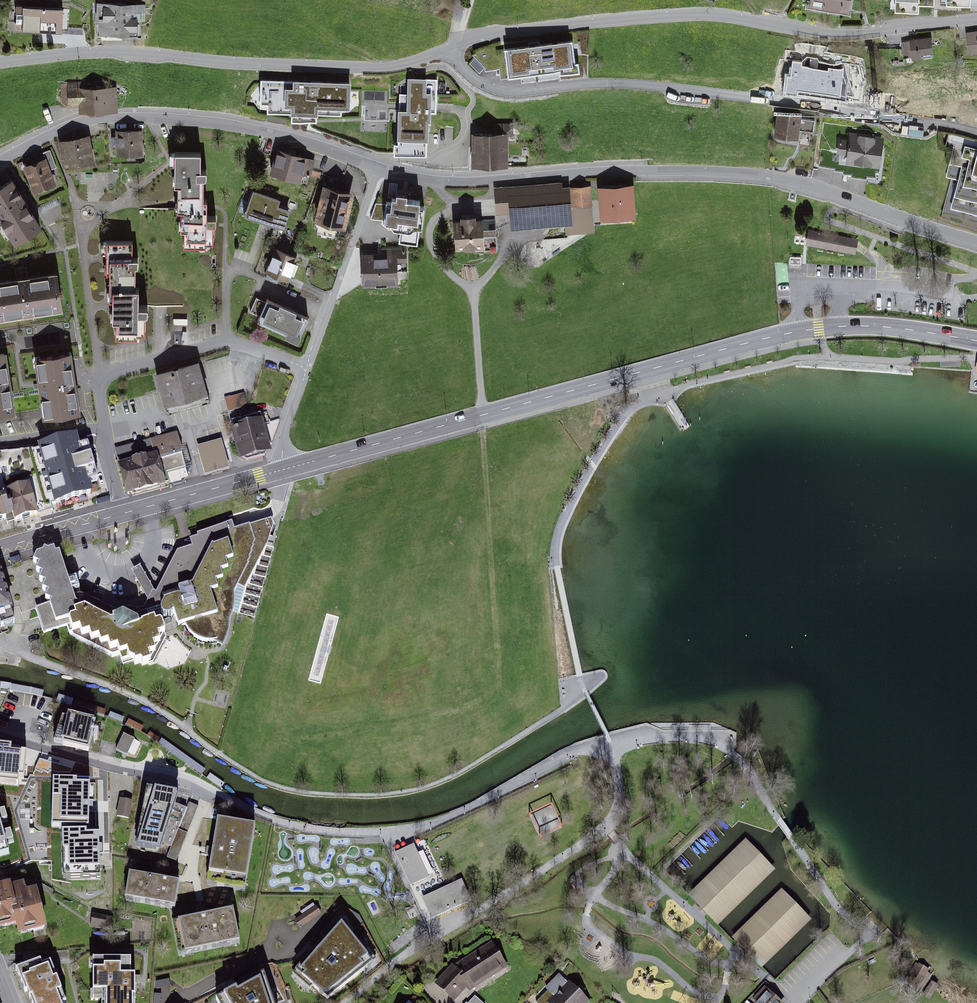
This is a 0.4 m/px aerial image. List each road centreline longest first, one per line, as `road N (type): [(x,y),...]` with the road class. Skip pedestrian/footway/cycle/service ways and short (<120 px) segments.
road 1 (residential): [(0,60),(89,51),(381,67),(491,37),(687,17),(825,36),(976,22)]
road 2 (secondary): [(283,472),(819,328),(886,326),(976,341)]
road 3 (track): [(27,655),(154,703),(223,757),(265,782),(312,795),(383,796),(436,784),(583,688)]
road 4 (residential): [(976,245),(785,177),(660,170),(438,182),(379,171)]
road 5 (track): [(230,803),(323,831),(403,832),(579,751),(612,750)]
road 6 (residential): [(379,171),(289,136),(179,116),(77,123),(0,162)]
road 7 (track): [(612,750),(619,785),(606,826),(341,1002)]
road 8 (residential): [(124,514),(105,432),(102,375),(225,343),(306,369)]
road 9 (track): [(865,929),(730,752),(710,739),(663,736),(612,750)]
road 10 (residential): [(0,736),(183,783),(230,803)]
road 11 (track): [(714,1002),(656,961),(631,956),(590,929),(590,903),(625,850)]
road 12 (track): [(625,850),(794,999)]
road 13 (residential): [(306,369),(379,171)]
road 14 (track): [(482,415),(474,287),(503,257),(508,233)]
road 15 (secondary): [(124,514),(283,472)]
road 16 (track): [(596,897),(718,966),(739,954)]
road 17 (track): [(557,568),(558,534),(620,420)]
road 18 (track): [(474,287),(449,272),(430,242),(437,219),(455,204),(438,182)]
road 19 (secondary): [(0,549),(124,514)]

